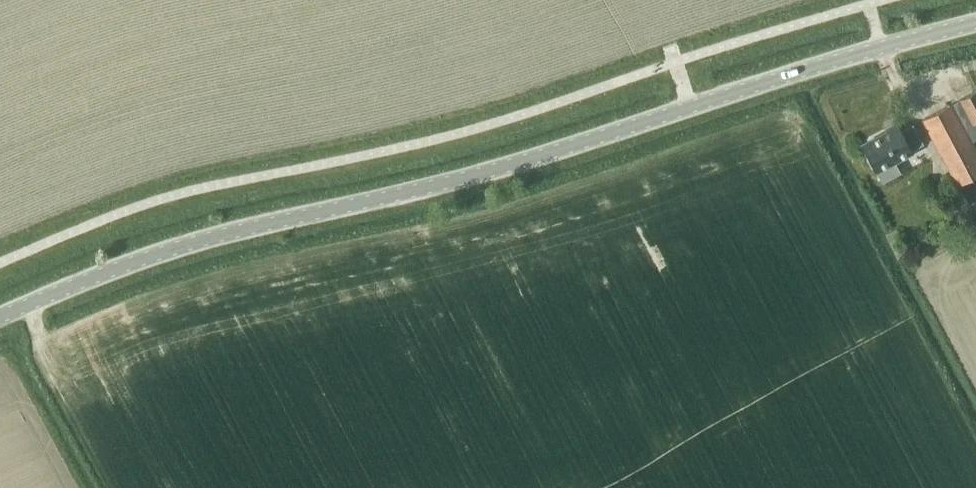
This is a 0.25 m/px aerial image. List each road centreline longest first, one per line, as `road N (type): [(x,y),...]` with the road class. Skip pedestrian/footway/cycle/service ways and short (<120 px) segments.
road 1 (tertiary): [(0,318),(162,252),(459,180),(975,22)]

